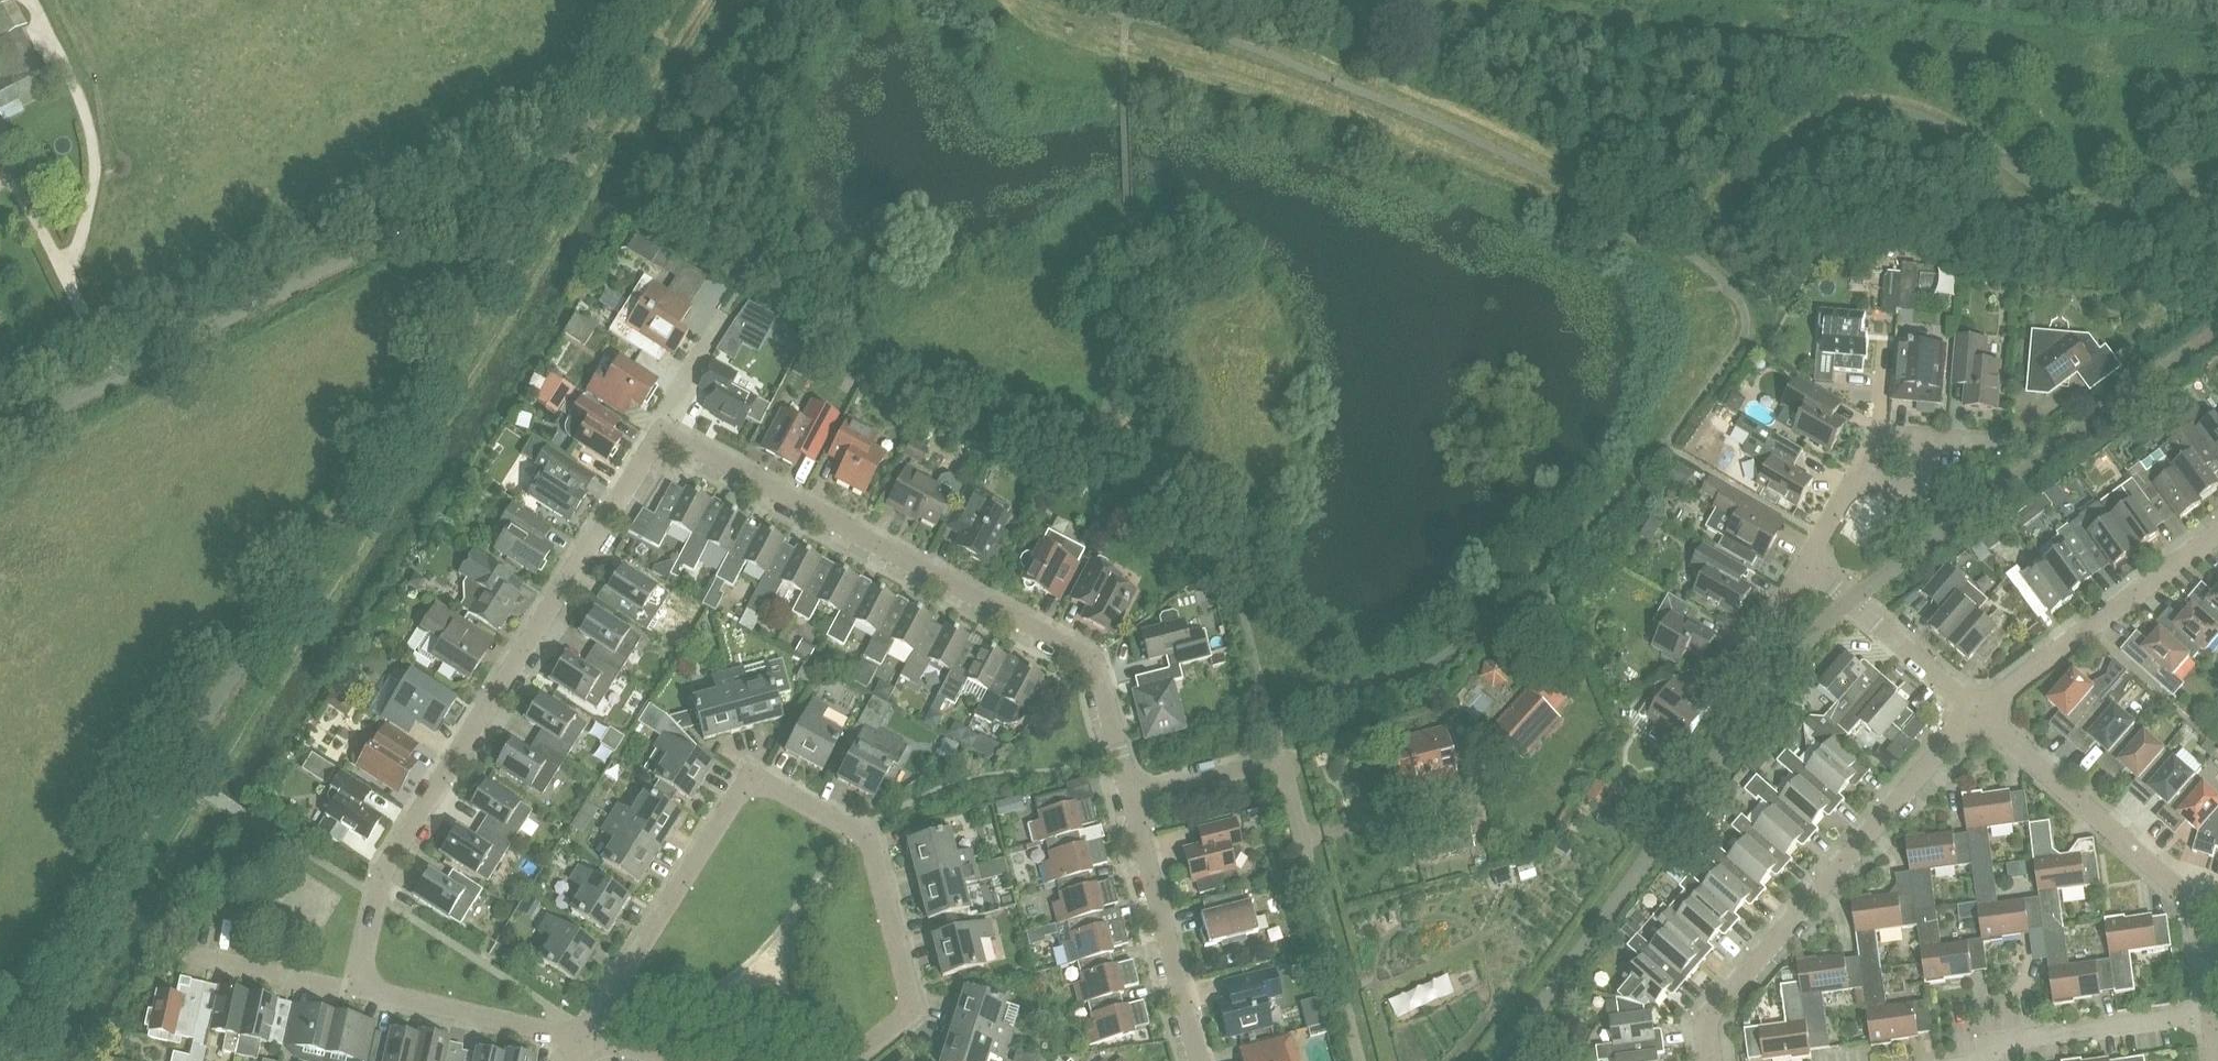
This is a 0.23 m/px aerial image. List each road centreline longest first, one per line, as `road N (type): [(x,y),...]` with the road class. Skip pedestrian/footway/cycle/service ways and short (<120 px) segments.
road 1 (unclassified): [(0,1042),(105,891),(559,163),(430,216),(0,447)]
road 2 (residential): [(583,1040),(736,798),(754,787),(775,790),(867,842),(906,1013),(850,1060)]
road 3 (residential): [(379,994),(365,974),(384,871),(663,432)]
road 4 (residential): [(663,432),(1086,653),(1132,799)]
road 5 (residential): [(1710,1060),(1709,1016),(1977,714)]
road 6 (residential): [(1977,714),(2217,534)]
road 7 (residential): [(2196,901),(1977,714)]
road 8 (residential): [(1132,799),(1201,1060)]
road 9 (residential): [(1809,562),(1887,435),(1992,442)]
road 10 (residential): [(1986,1060),(1998,1046),(2211,1014)]
road 11 (residential): [(1977,714),(1809,562)]
road 12 (residential): [(583,1040),(379,994)]
road 13 (residential): [(379,994),(184,955)]
road 14 (residential): [(663,432),(740,294)]
road 15 (residential): [(1280,758),(1132,799)]

